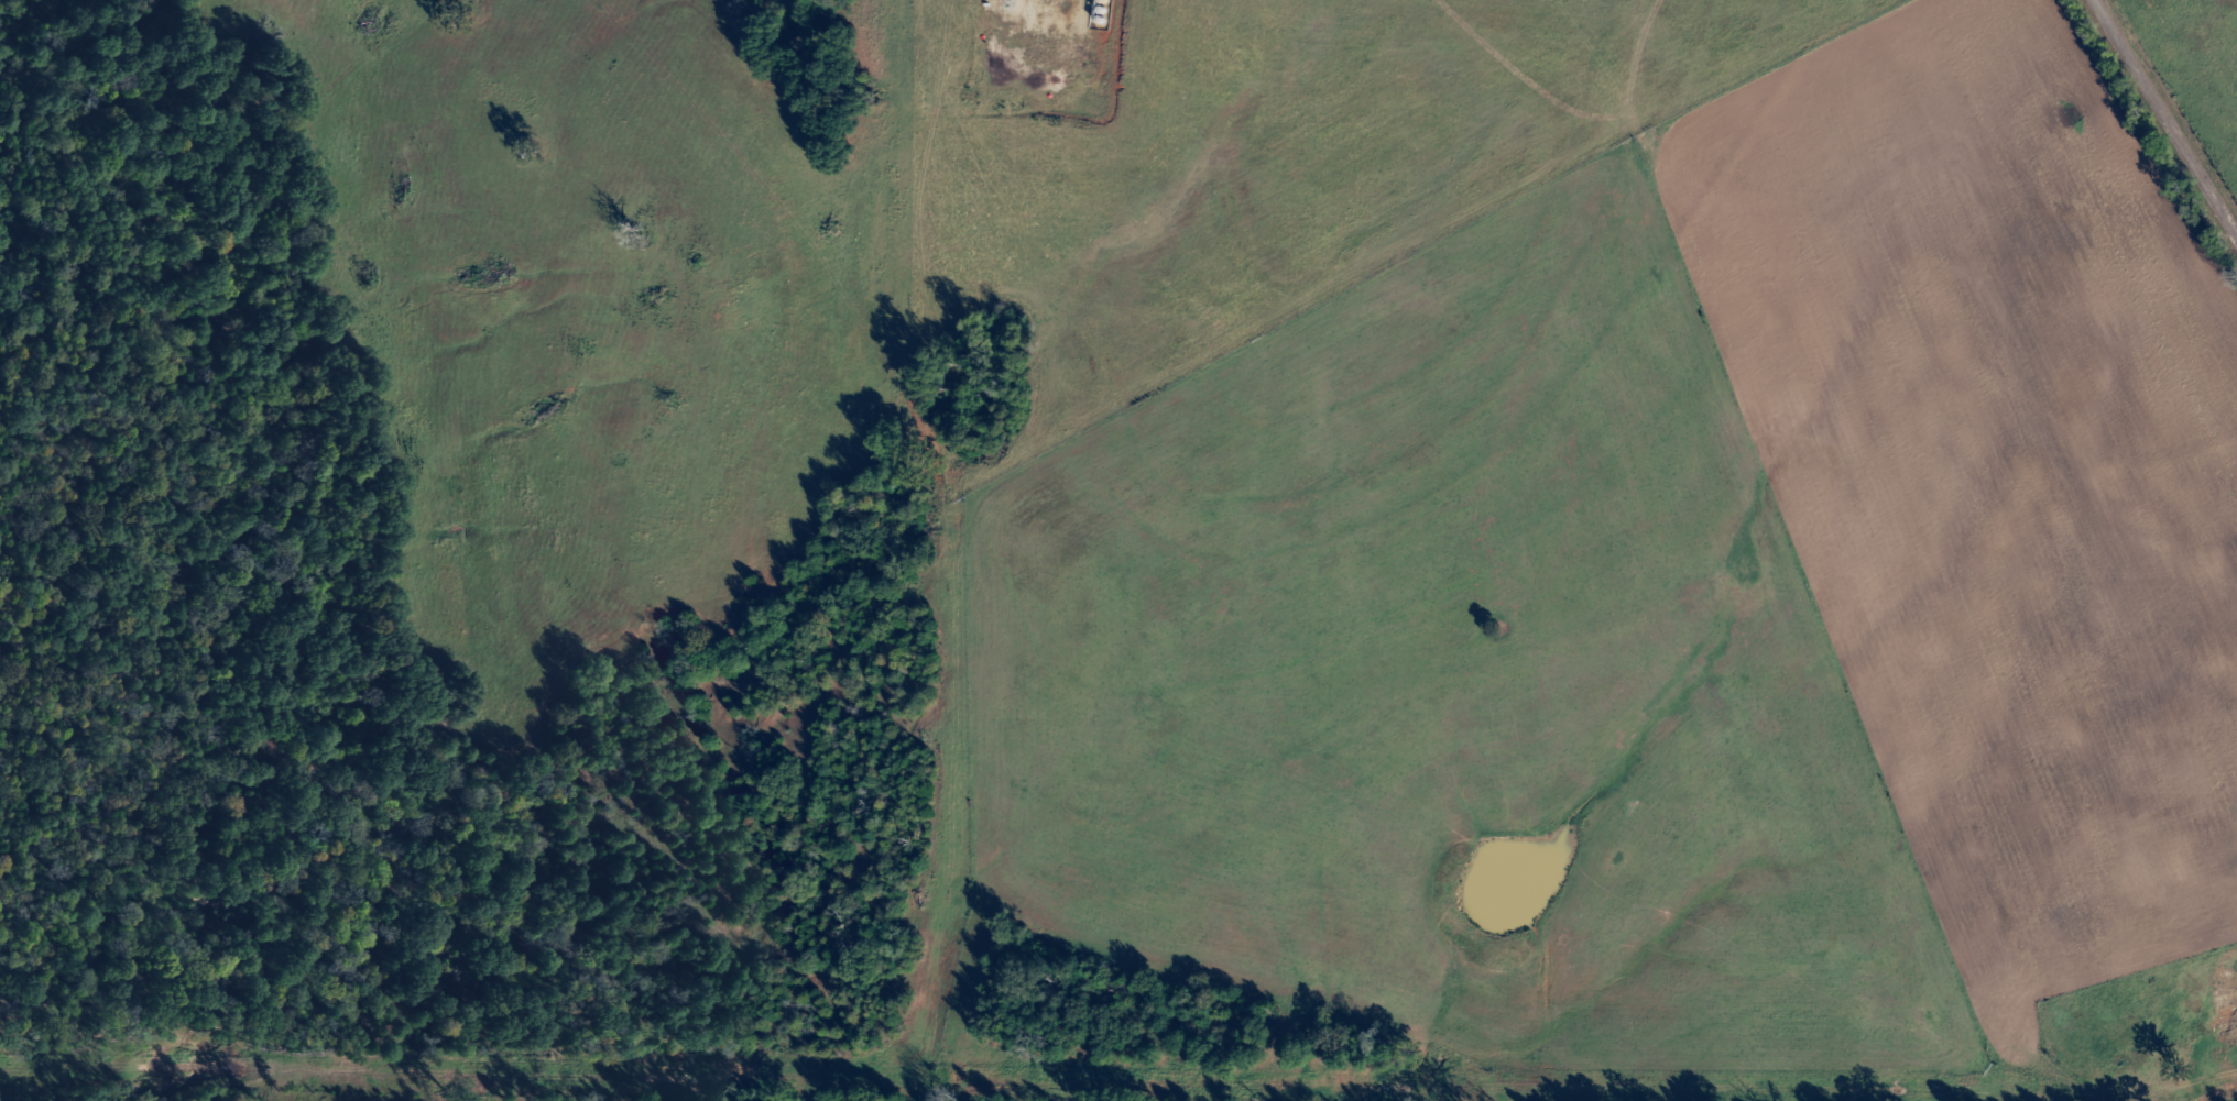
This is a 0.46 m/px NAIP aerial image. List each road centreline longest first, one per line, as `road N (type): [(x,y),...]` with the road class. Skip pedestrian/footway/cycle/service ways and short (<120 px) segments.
road 1 (residential): [(2236,236),(2091,0)]

